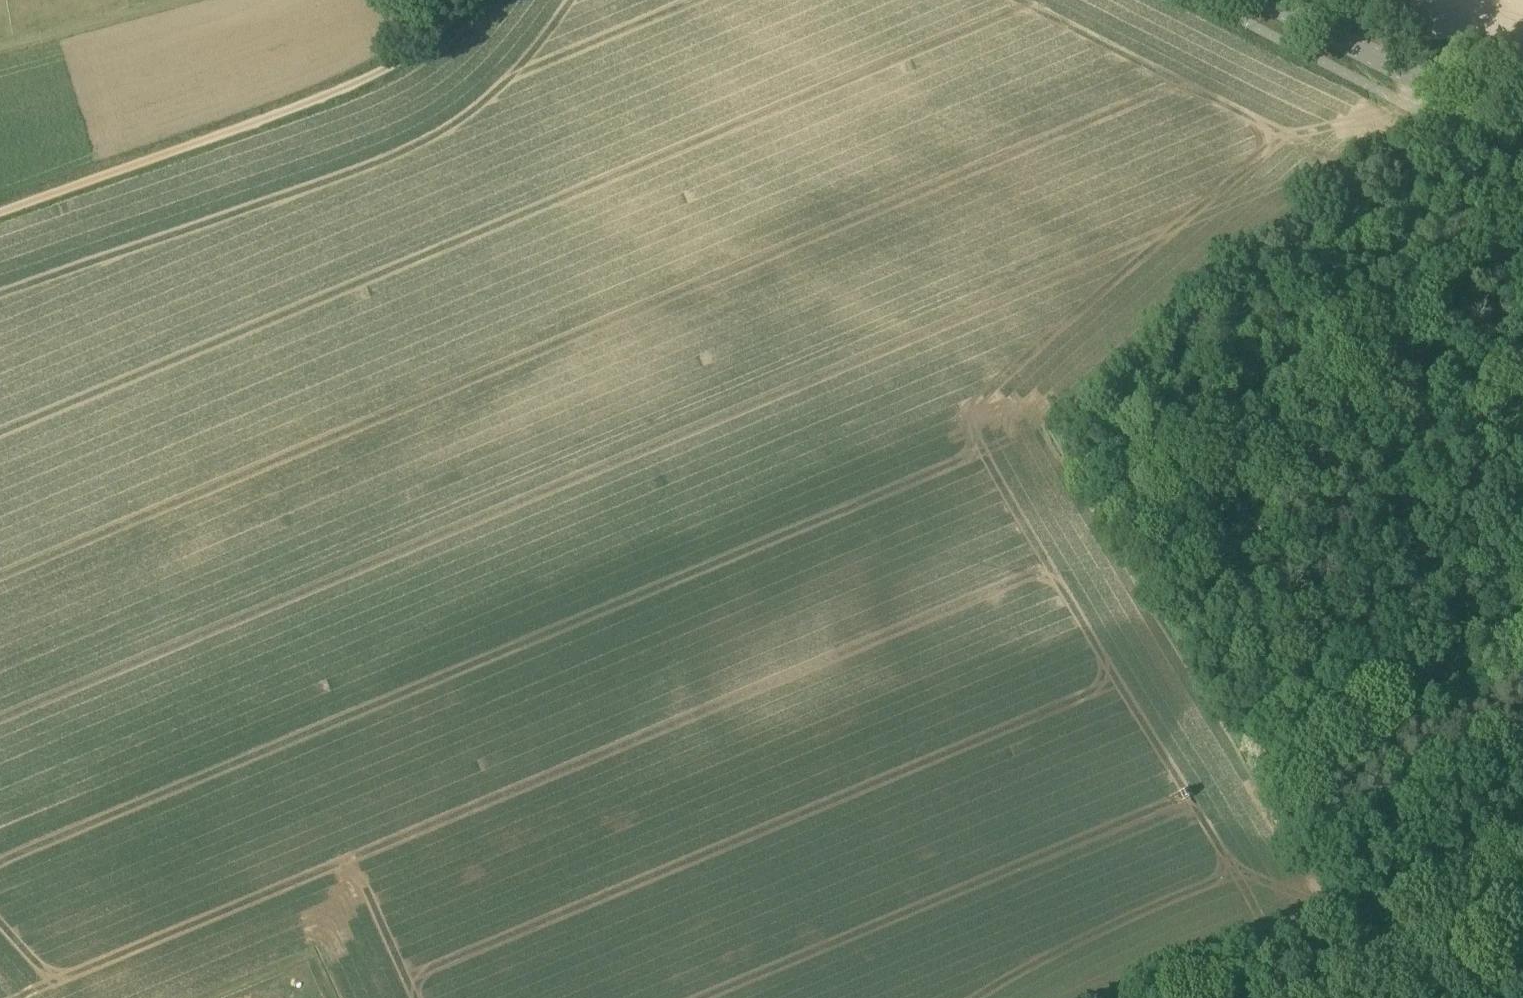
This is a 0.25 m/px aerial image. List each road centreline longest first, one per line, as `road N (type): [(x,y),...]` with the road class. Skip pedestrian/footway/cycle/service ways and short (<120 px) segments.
road 1 (track): [(1067,440),(1339,924)]
road 2 (track): [(0,211),(398,62),(471,0)]
road 3 (track): [(1139,997),(1522,854)]
road 4 (tertiary): [(1522,111),(1438,81),(1275,0)]

